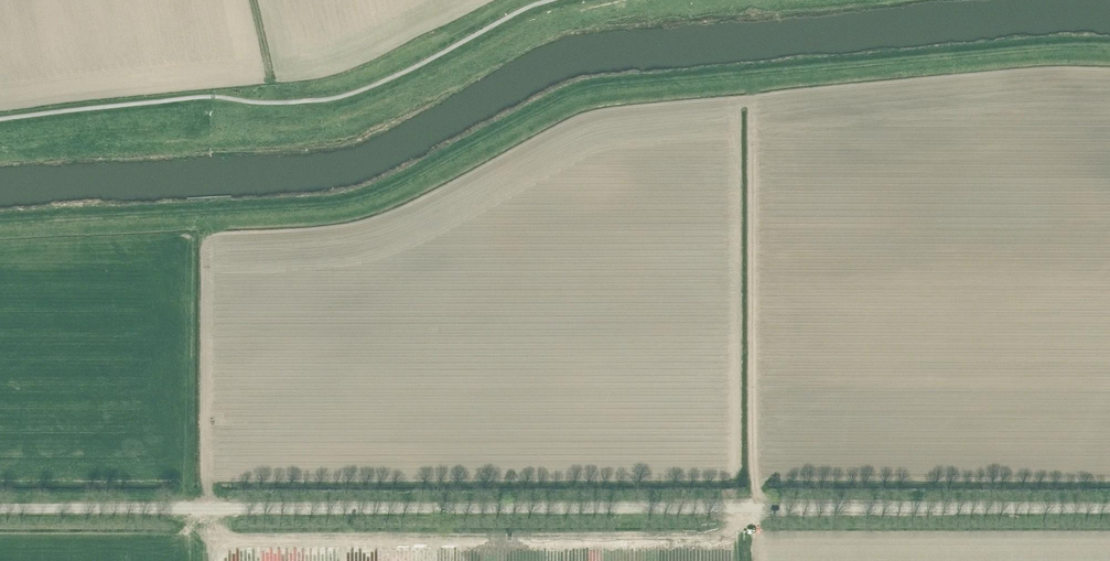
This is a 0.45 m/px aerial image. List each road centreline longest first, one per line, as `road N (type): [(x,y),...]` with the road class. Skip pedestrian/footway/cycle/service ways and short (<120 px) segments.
road 1 (track): [(1109,51),(1031,48),(591,88),(363,198),(0,221)]
road 2 (unclassified): [(0,509),(1109,508)]

